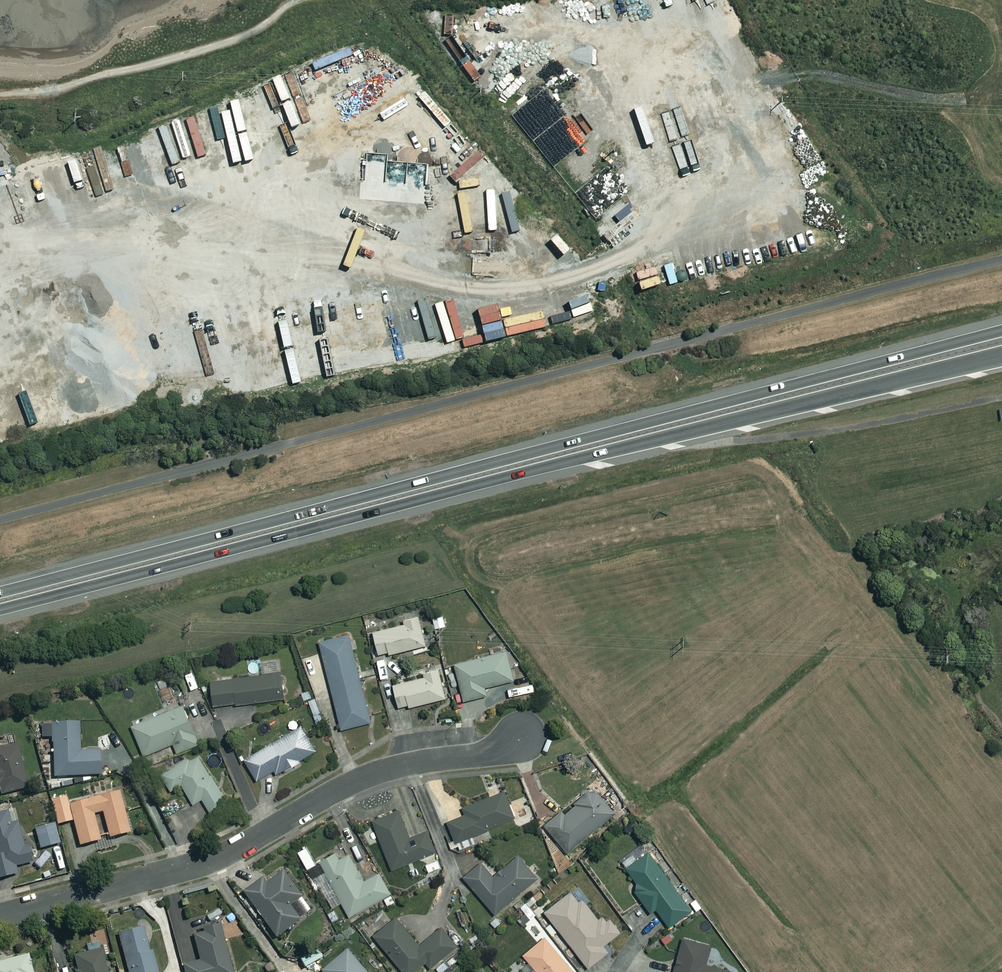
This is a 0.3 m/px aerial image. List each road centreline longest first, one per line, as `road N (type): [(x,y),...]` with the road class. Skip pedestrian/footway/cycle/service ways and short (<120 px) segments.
road 1 (trunk): [(0,596),(1001,329)]
road 2 (trunk): [(1001,354),(0,607)]
road 3 (residential): [(527,734),(492,751),(358,779),(190,868),(0,917)]

